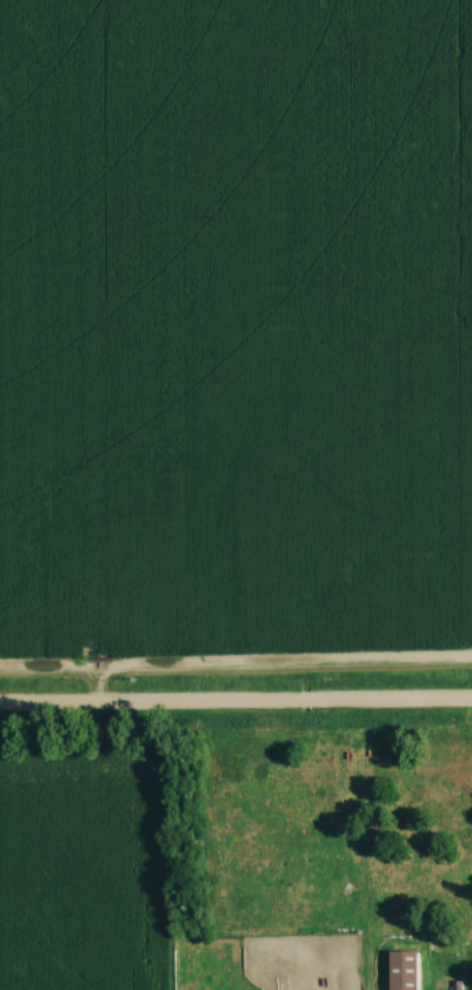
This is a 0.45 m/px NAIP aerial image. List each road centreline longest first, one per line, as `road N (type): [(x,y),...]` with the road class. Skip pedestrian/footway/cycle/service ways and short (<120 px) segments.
road 1 (residential): [(0,709),(471,704)]

